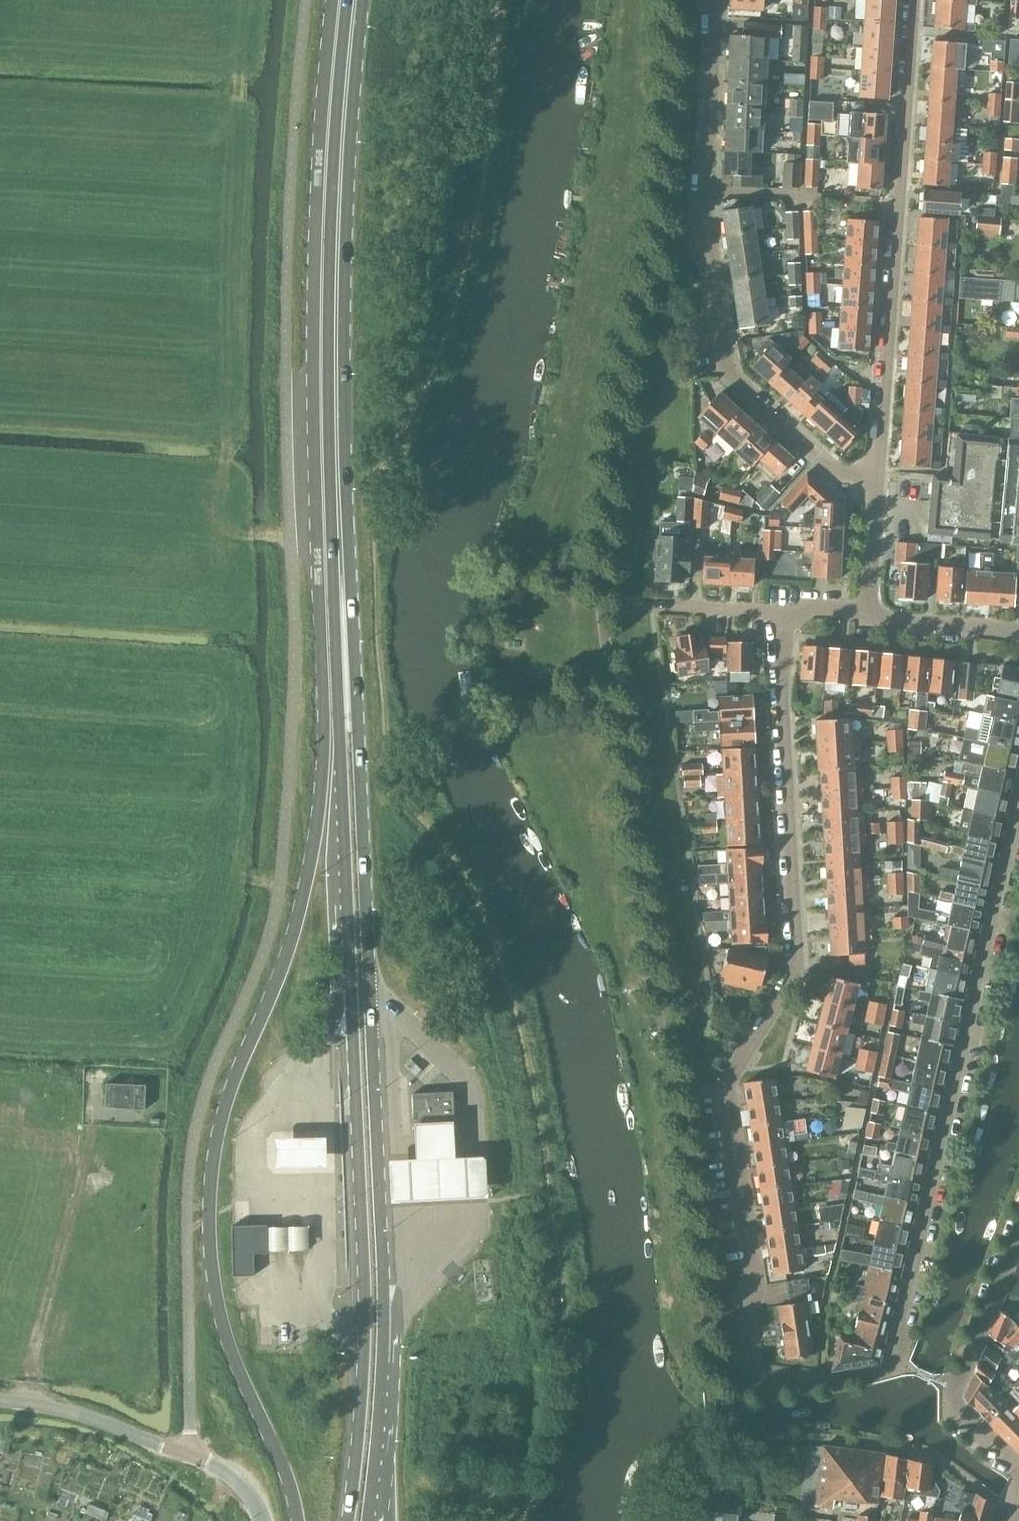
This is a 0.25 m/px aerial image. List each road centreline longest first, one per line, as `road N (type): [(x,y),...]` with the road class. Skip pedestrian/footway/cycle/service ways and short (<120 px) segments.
road 1 (residential): [(786,618),(802,968),(731,1080),(757,1285),(750,1349),(757,1370),(772,1377),(820,1383),(896,1365)]
road 2 (primary): [(376,1520),(385,1370),(375,1058),(357,733),(347,679)]
road 3 (primary): [(347,679),(339,791),(368,1313),(352,1520)]
road 4 (primary): [(355,0),(336,168),(328,387),(347,679)]
road 5 (residential): [(719,0),(702,193),(731,380),(833,466),(879,483)]
road 6 (residential): [(896,1365),(1018,814)]
road 7 (residential): [(879,483),(917,0)]
road 8 (unclassified): [(266,1520),(249,1493),(190,1452),(65,1411),(0,1401)]
road 9 (residential): [(957,1388),(1018,1232)]
road 10 (residential): [(1018,629),(870,616)]
road 11 (residential): [(870,616),(879,483)]
road 12 (residential): [(786,618),(657,606)]

